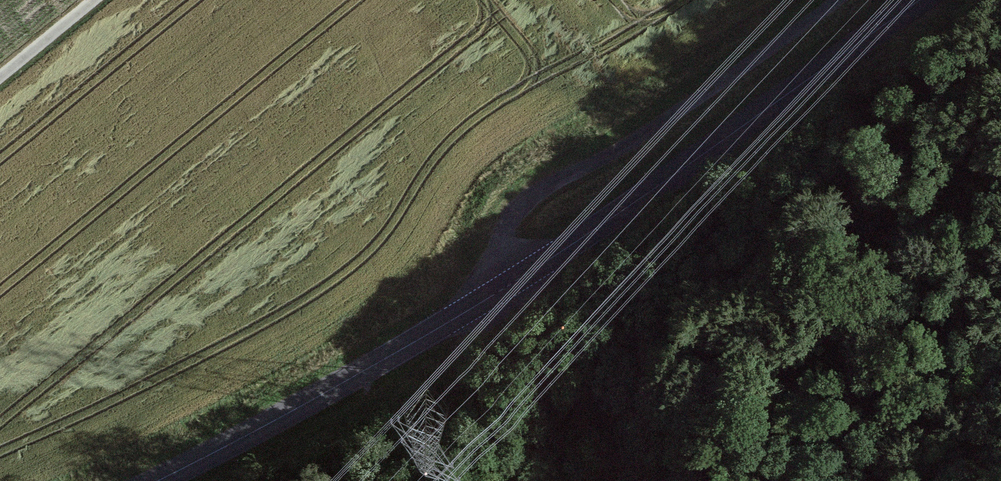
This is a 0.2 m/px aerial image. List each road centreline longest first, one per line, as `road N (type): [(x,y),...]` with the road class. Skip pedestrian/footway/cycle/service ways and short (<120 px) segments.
road 1 (tertiary): [(906,0),(403,340),(120,480)]
road 2 (track): [(843,0),(510,215),(492,280)]
road 3 (track): [(0,79),(96,0)]

